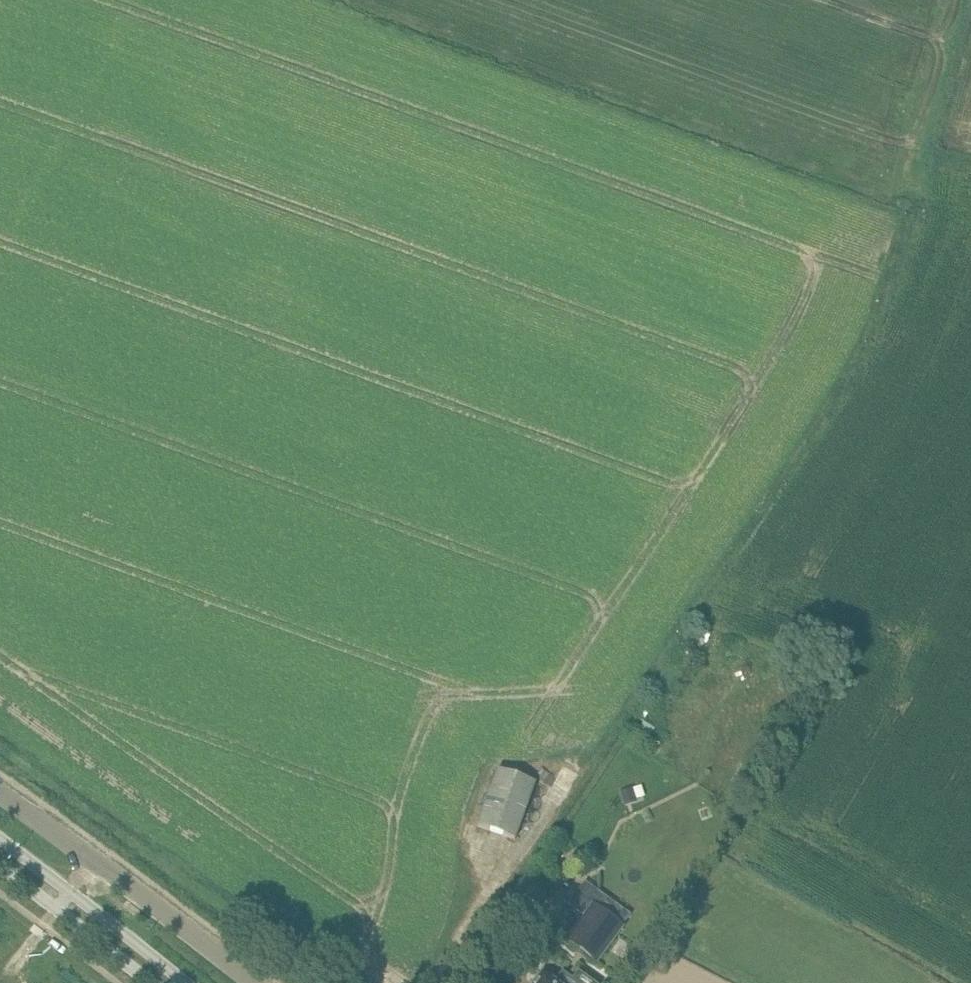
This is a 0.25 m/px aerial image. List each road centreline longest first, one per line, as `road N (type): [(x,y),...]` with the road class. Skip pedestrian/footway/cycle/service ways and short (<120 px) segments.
road 1 (unclassified): [(252,982),(0,795)]
road 2 (secondary): [(181,982),(0,843)]
road 3 (secondary): [(0,872),(144,982)]

